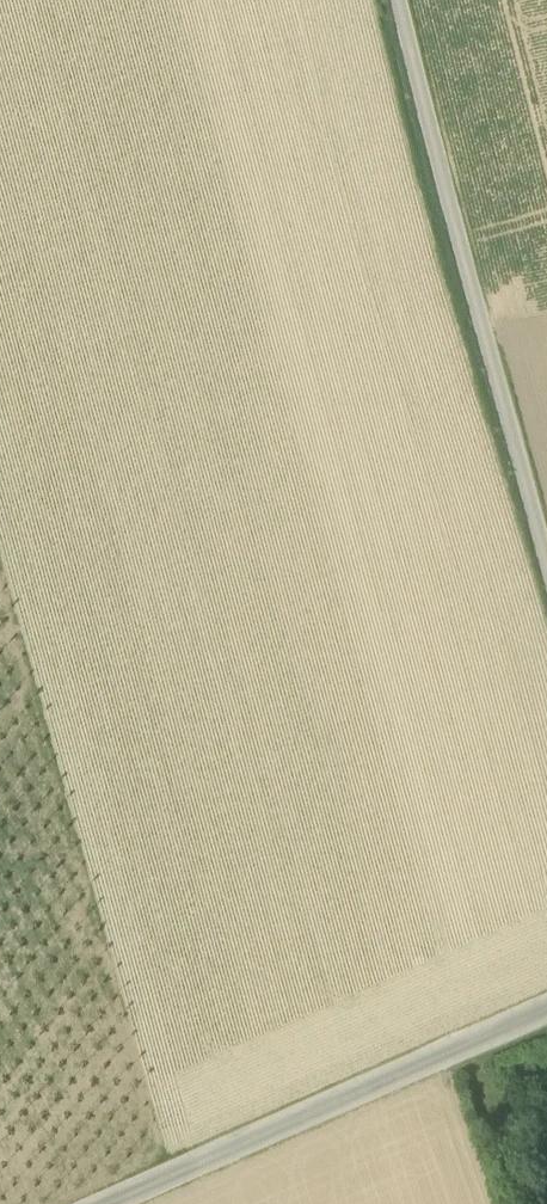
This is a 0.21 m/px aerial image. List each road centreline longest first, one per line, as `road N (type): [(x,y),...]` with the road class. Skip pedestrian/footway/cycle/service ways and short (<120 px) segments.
road 1 (unclassified): [(400,0),(546,575)]
road 2 (unclassified): [(119,1203),(546,1019)]

